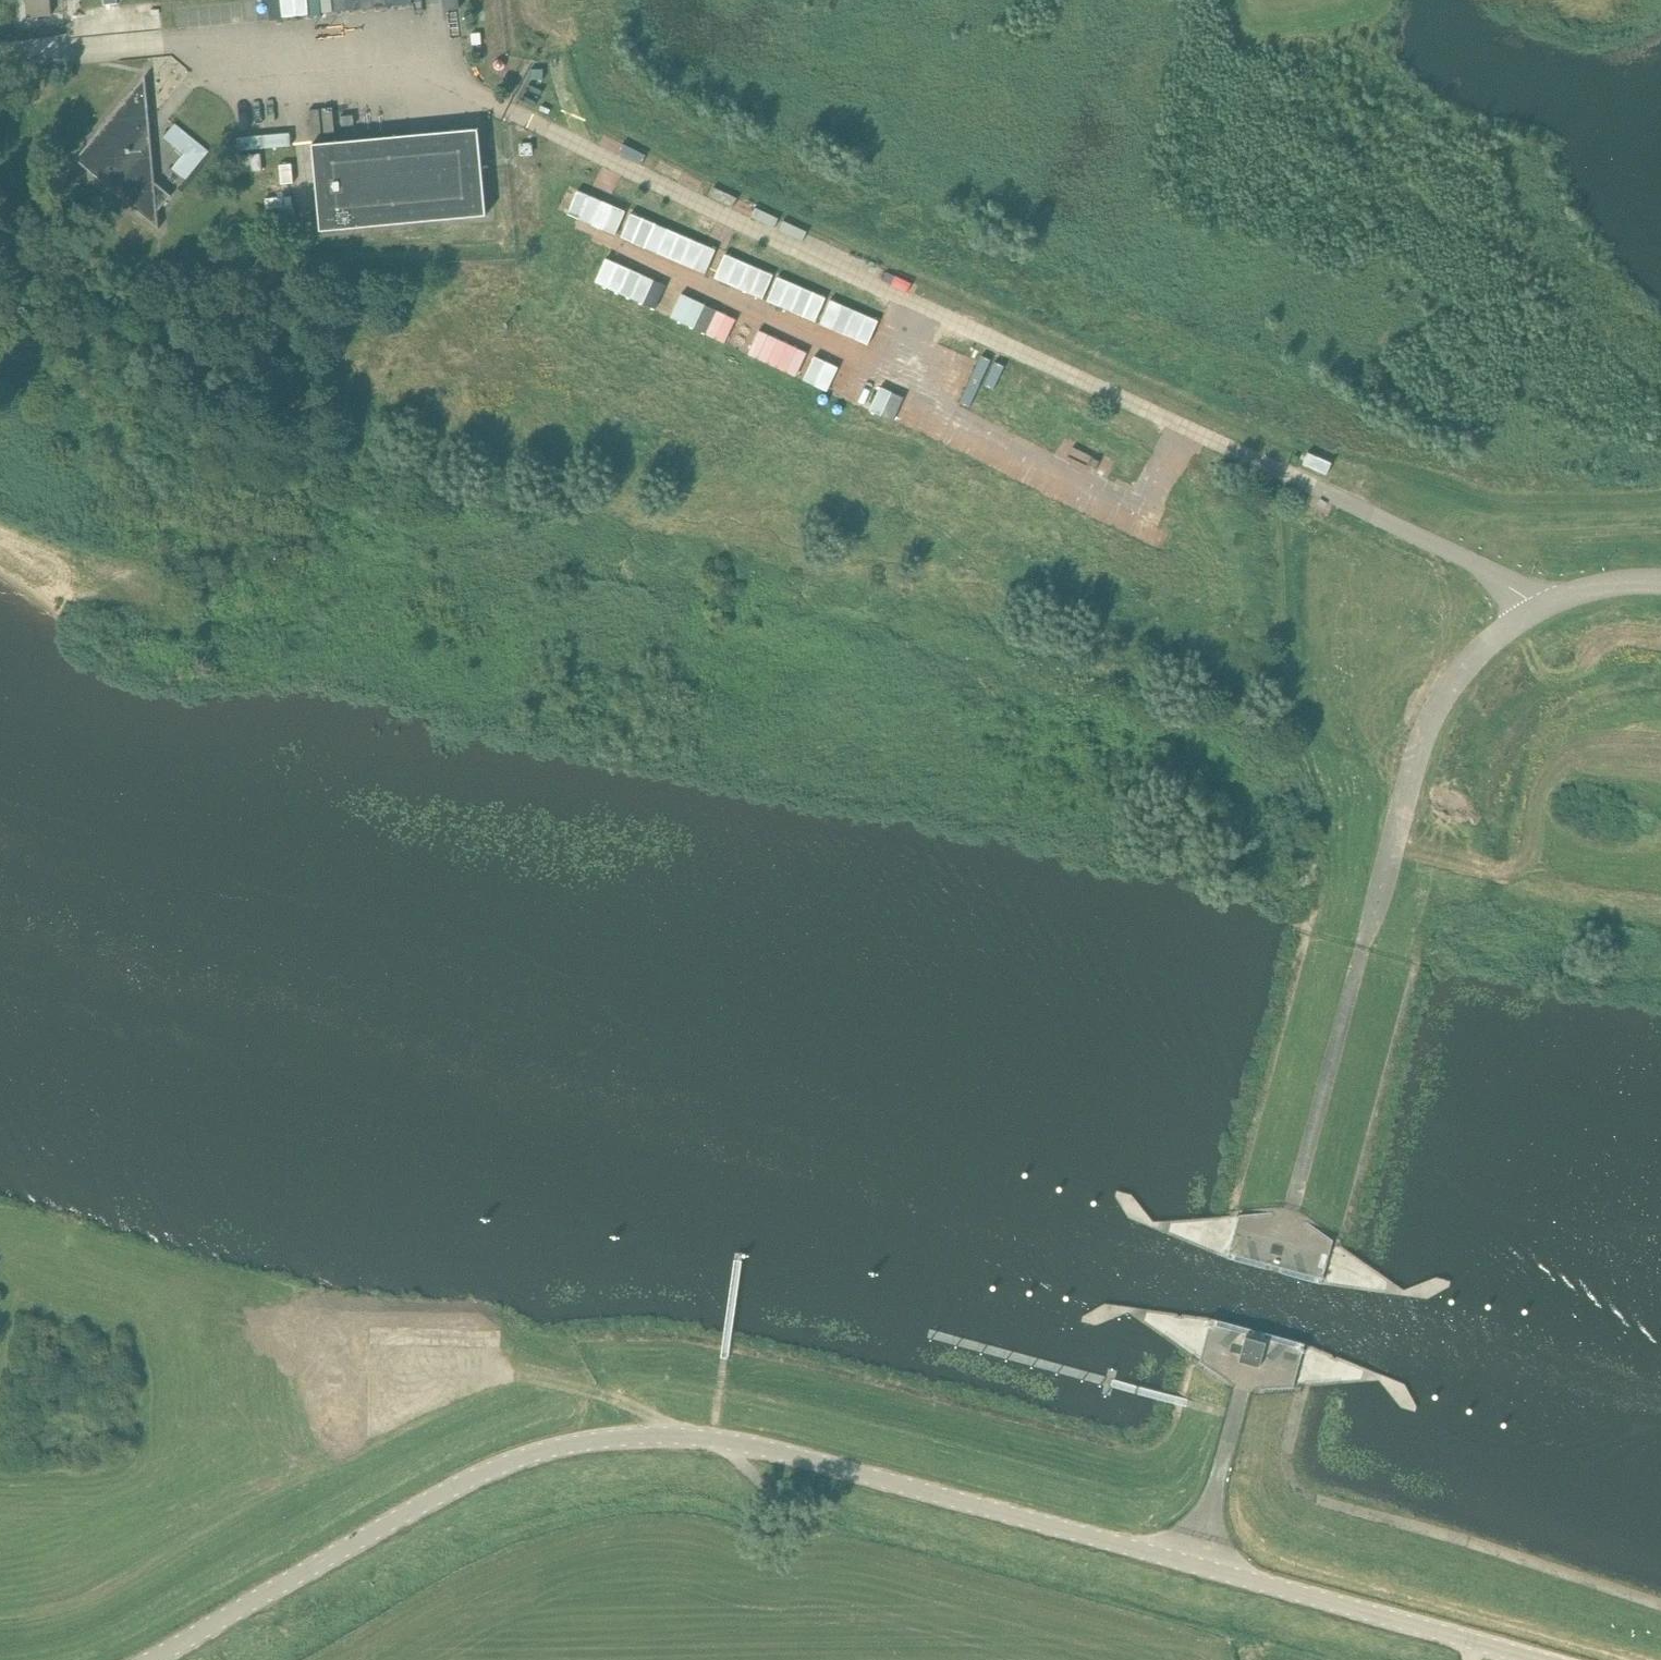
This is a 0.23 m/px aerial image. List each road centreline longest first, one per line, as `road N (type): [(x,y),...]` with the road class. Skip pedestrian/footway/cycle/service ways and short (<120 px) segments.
road 1 (unclassified): [(1195,1564),(777,1452),(686,1437),(617,1438),(540,1451),(482,1474),(152,1659)]
road 2 (unclassified): [(1540,1659),(1195,1564)]
road 3 (unclassified): [(1195,1564),(1249,1376)]
road 4 (unclassified): [(1660,581),(1611,583),(1540,608)]

